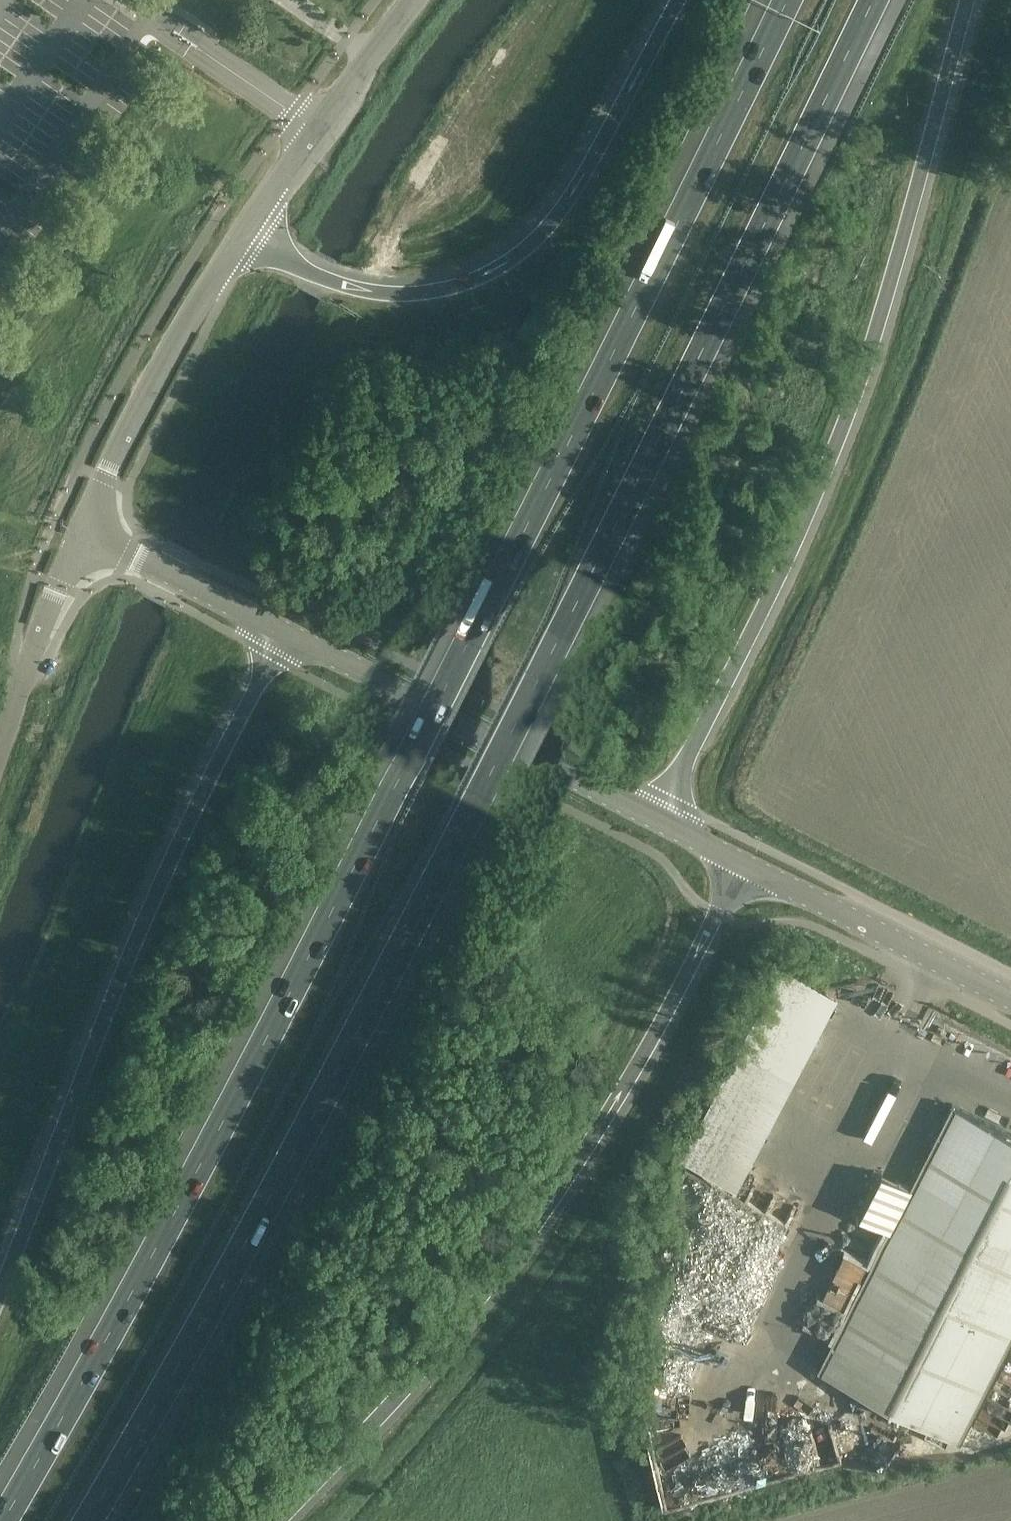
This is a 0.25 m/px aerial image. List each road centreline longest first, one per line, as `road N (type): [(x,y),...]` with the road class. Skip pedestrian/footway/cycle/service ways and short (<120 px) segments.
road 1 (motorway): [(86,1520),(474,812),(874,0)]
road 2 (motorway): [(784,0),(264,1044),(1,1520)]
road 3 (motorway): [(656,819),(781,572),(849,408),(967,0)]
road 4 (motorway): [(285,1520),(388,1416),(511,1268),(644,1053),(742,864)]
road 5 (motorway): [(286,631),(143,925),(0,1296)]
road 6 (motorway): [(685,0),(560,211),(489,272),(414,293),(355,289),(306,271),(249,232)]
road 7 (tertiary): [(656,819),(286,631)]
road 8 (tertiary): [(85,534),(192,313),(249,232)]
road 9 (tertiary): [(1010,999),(742,864)]
road 10 (unclassified): [(249,232),(316,128),(415,0)]
road 11 (unclassified): [(85,534),(0,747)]
road 12 (tertiary): [(286,631),(85,534)]

